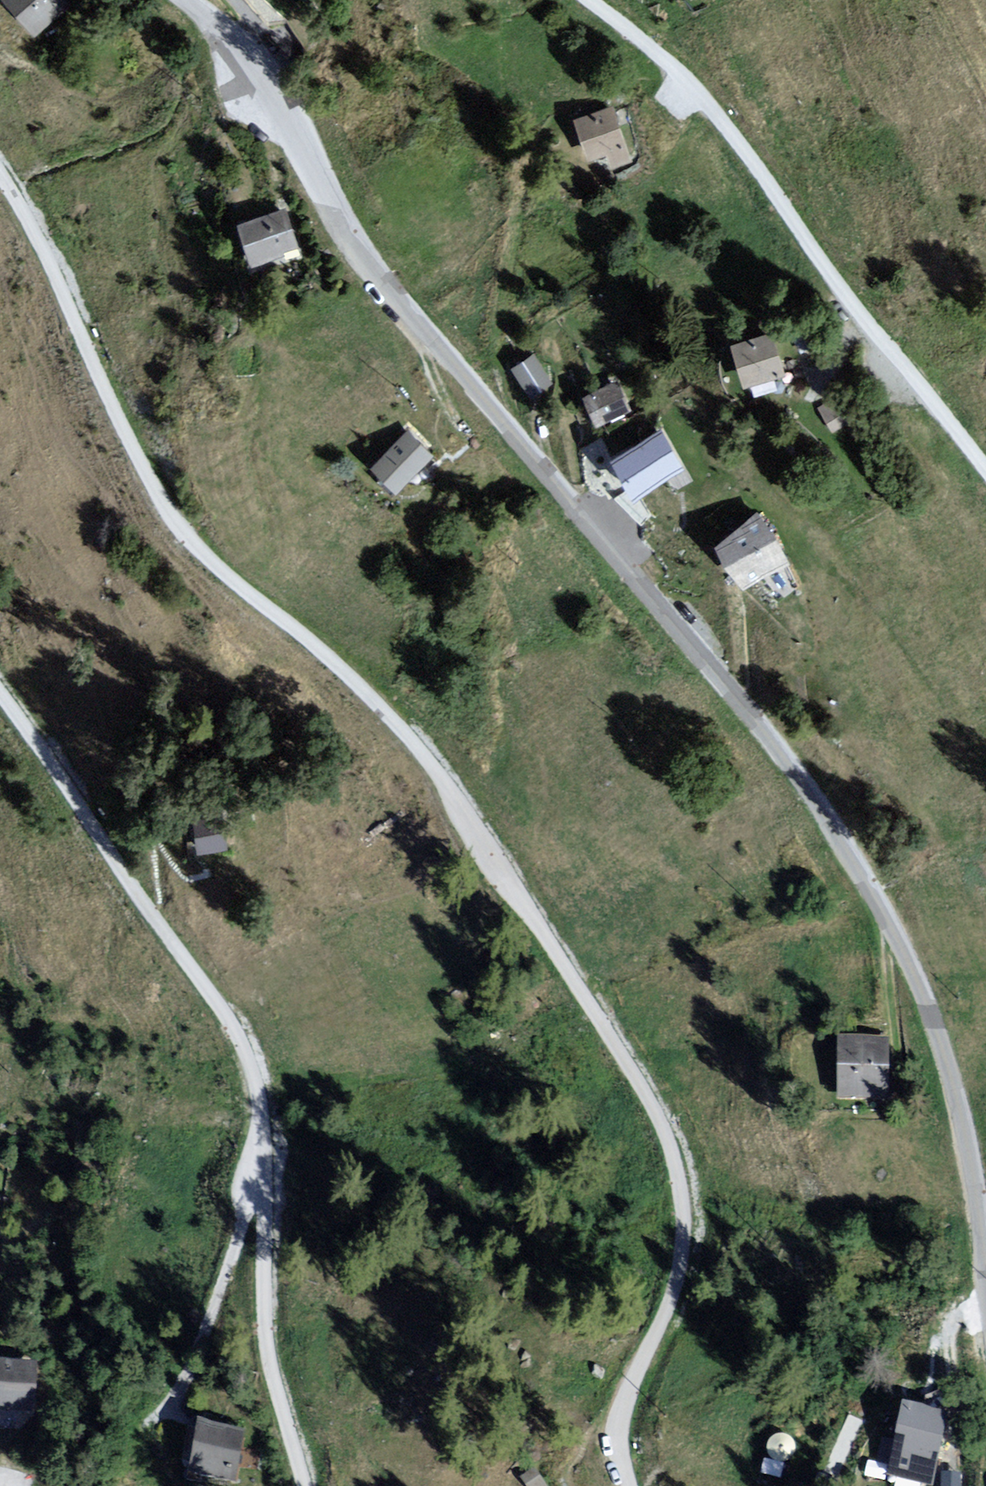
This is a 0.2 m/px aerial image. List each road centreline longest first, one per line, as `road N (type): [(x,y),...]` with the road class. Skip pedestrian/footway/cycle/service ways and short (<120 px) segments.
road 1 (unclassified): [(0,173),(162,504),(194,543),(338,664),(419,750),(656,1113),(681,1190),(683,1246),(670,1303),(621,1416),(629,1485)]
road 2 (unclassified): [(985,1283),(944,1047),(912,965),(804,783),(371,265),(331,210),(275,105),(214,20),(187,0)]
road 3 (unclassified): [(0,687),(250,1055),(262,1138),(268,1358),(304,1485)]
road 4 (unclassified): [(589,0),(686,77),(985,473)]
road 5 (track): [(262,1138),(236,1174),(240,1219),(225,1283),(170,1402),(144,1426),(149,1485)]

